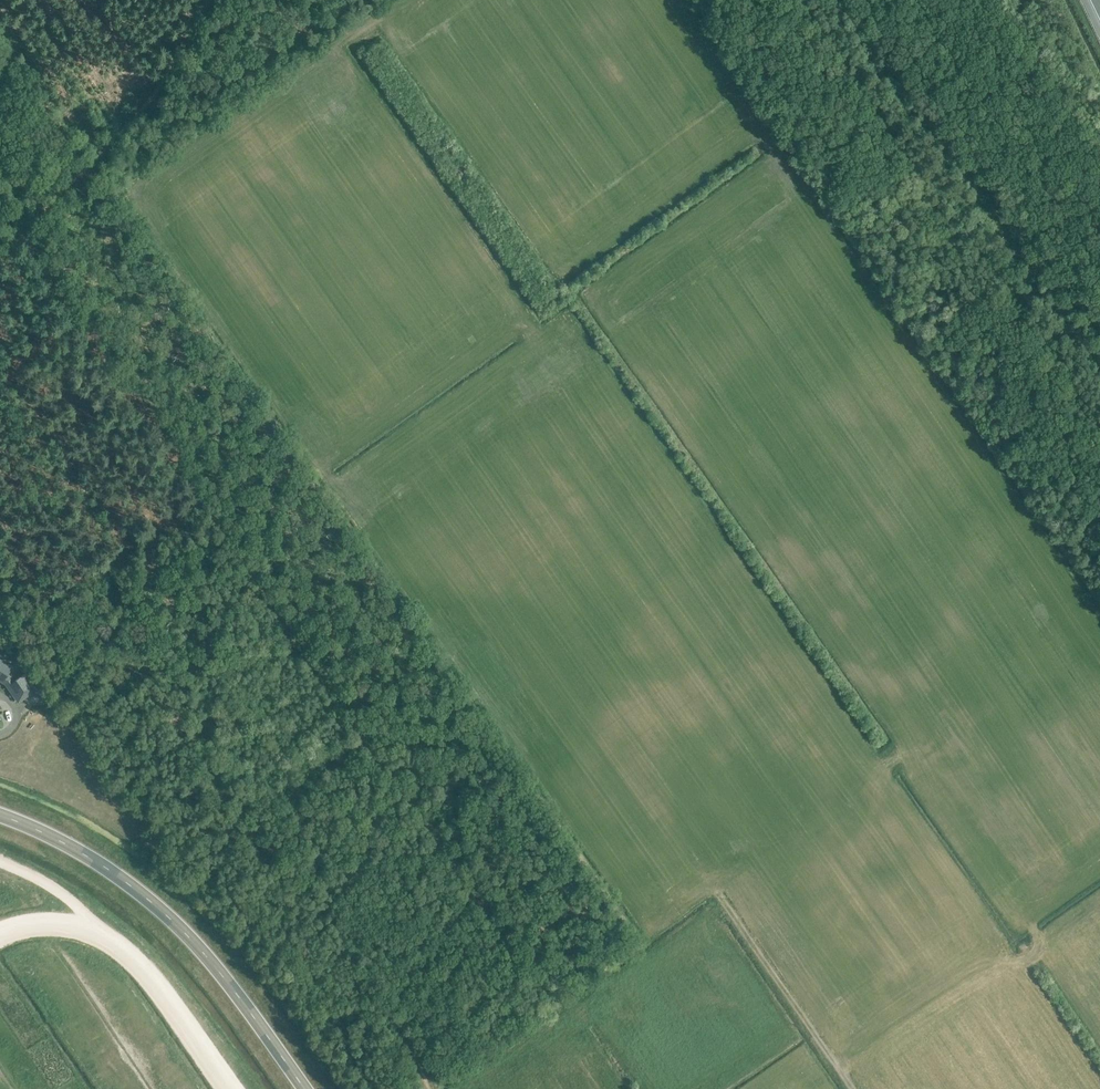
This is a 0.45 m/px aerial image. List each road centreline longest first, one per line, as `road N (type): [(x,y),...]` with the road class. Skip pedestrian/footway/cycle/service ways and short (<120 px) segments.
road 1 (primary): [(304,1088),(170,919),(86,856),(0,815)]
road 2 (track): [(852,1088),(716,895)]

